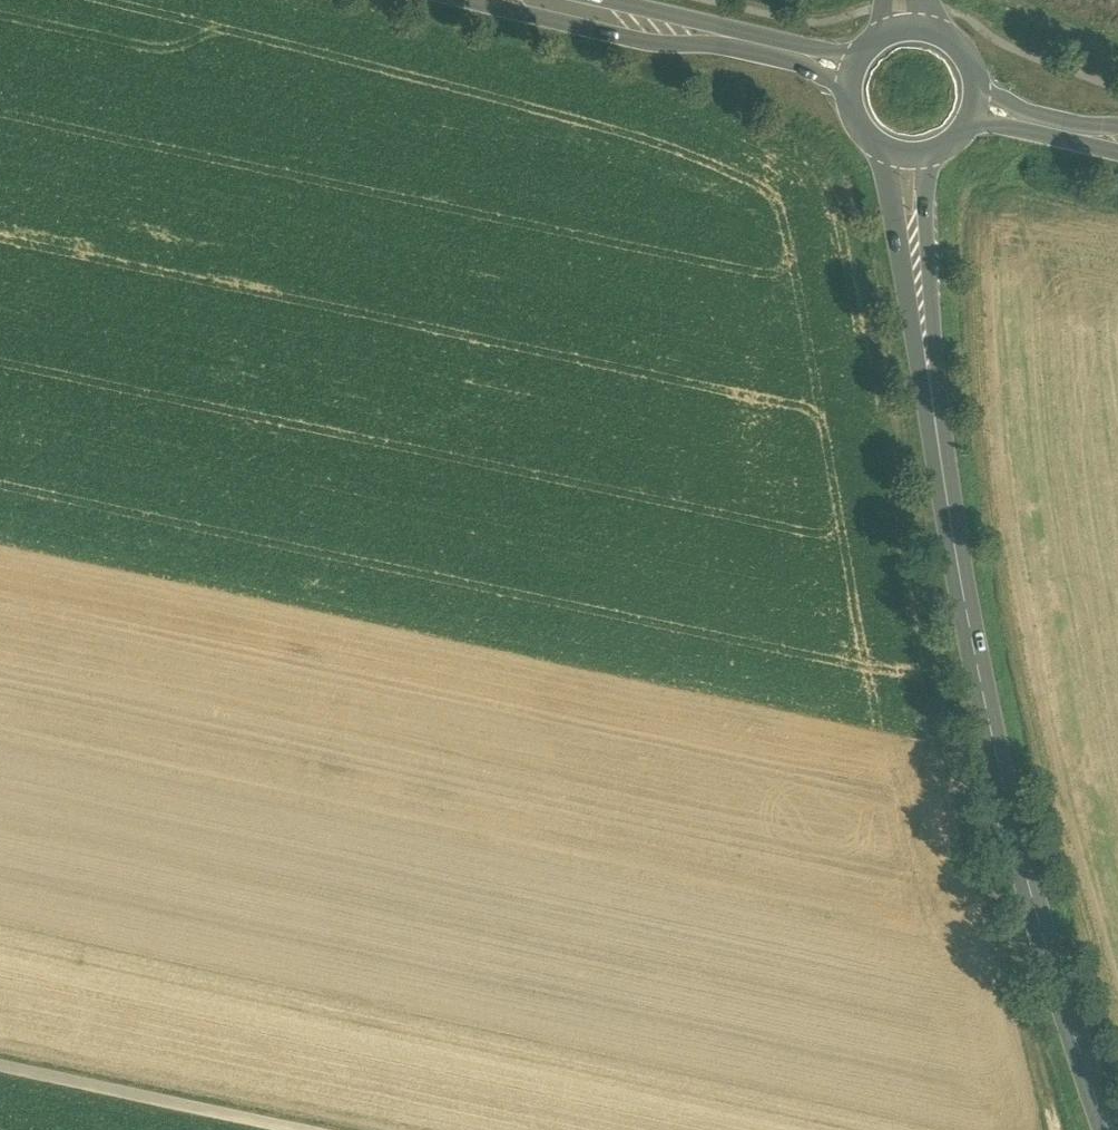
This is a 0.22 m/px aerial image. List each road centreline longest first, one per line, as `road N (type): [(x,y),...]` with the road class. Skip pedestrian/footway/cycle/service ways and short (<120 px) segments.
road 1 (tertiary): [(1109,1129),(1027,878),(992,728),(925,343),(912,154)]
road 2 (track): [(868,217),(897,476),(968,813),(1054,1129)]
road 3 (secondary): [(855,68),(552,0)]
road 4 (track): [(298,1129),(0,1066)]
road 5 (secondary): [(1117,137),(975,107)]
road 6 (track): [(1117,52),(1030,18),(1006,0)]
road 7 (secondary): [(855,68),(851,98),(861,126),(883,146),(912,154)]

